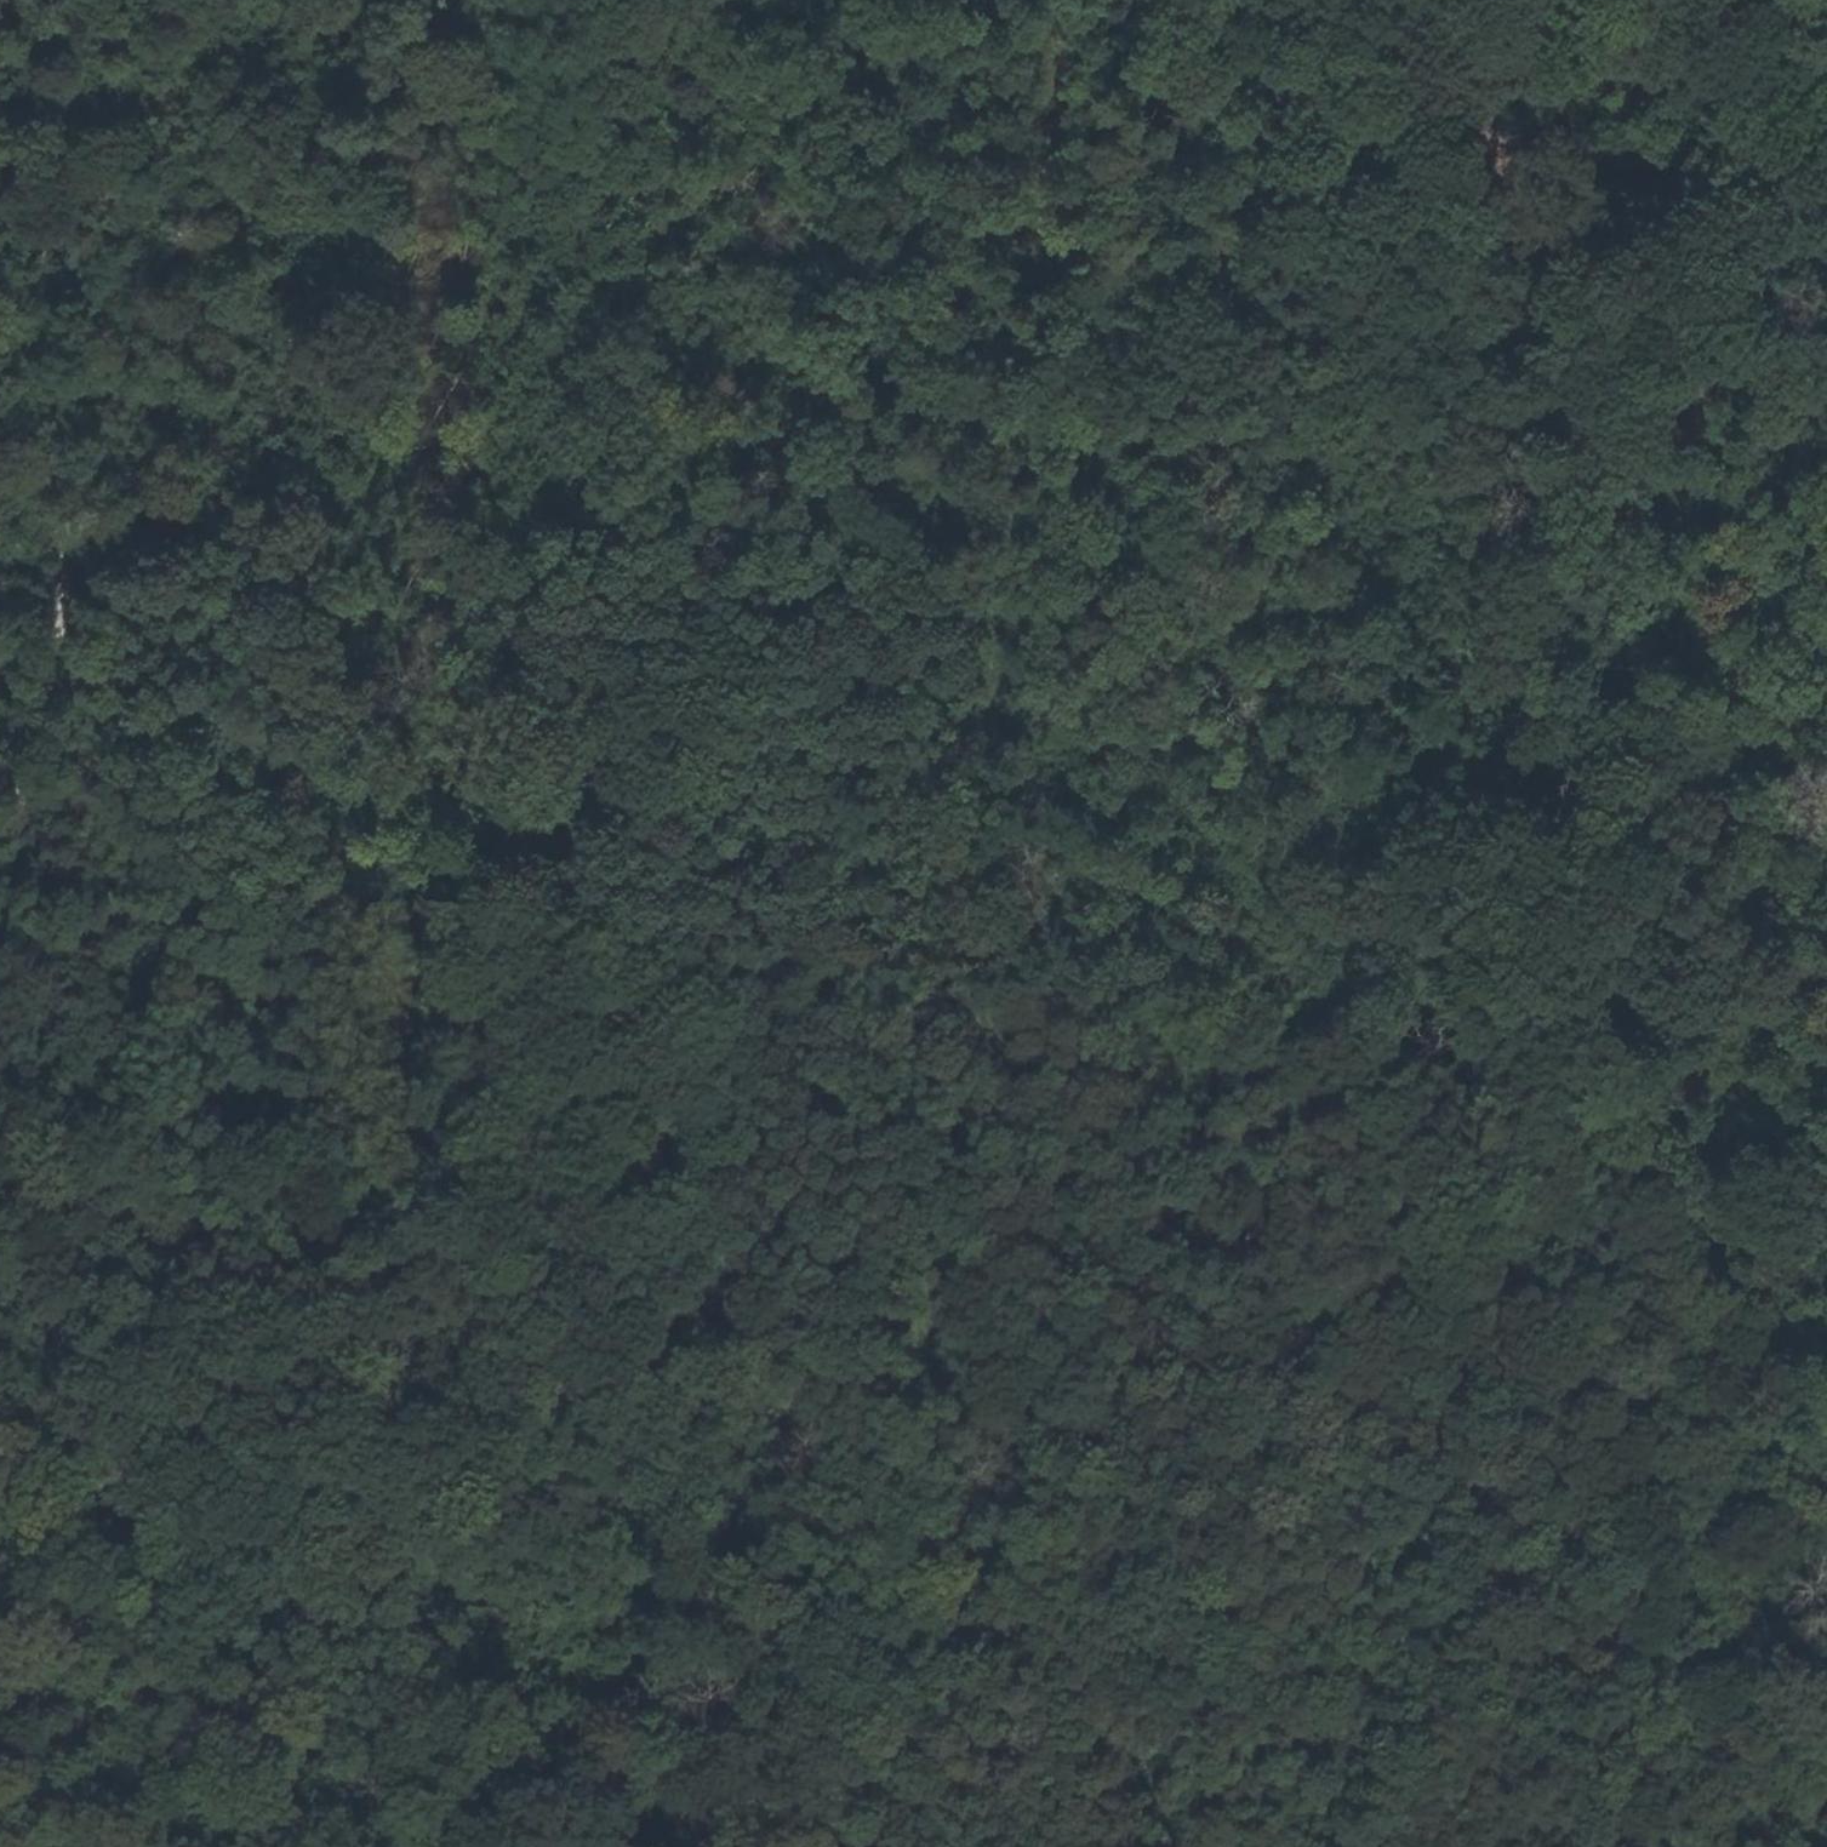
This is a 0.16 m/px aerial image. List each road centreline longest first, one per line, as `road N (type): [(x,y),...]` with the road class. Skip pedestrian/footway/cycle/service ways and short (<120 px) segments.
road 1 (track): [(869,1846),(1061,0)]
road 2 (track): [(0,155),(38,308),(60,609),(0,961)]

